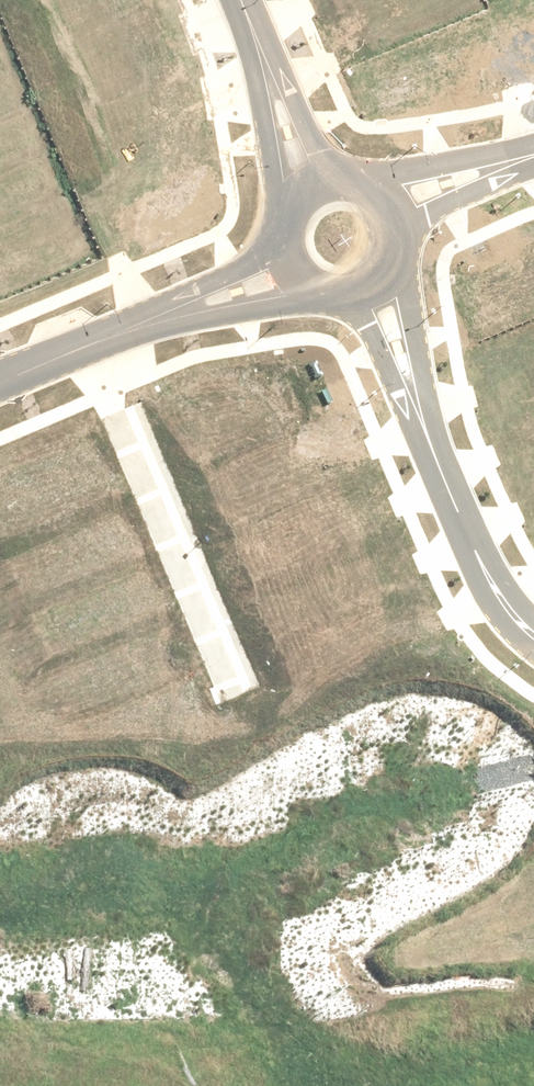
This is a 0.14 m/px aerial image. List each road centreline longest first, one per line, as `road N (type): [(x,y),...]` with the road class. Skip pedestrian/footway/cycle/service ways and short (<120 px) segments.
road 1 (residential): [(89,349),(235,680)]
road 2 (residential): [(384,313),(480,567),(502,605),(533,636)]
road 3 (residential): [(89,349),(268,278)]
road 4 (residential): [(234,0),(304,171)]
road 5 (residential): [(384,313),(332,324),(306,316),(268,278)]
road 6 (residential): [(304,171),(329,163),(380,172),(416,209)]
road 7 (residential): [(416,209),(533,162)]
road 8 (residential): [(268,278),(261,254),(269,206),(304,171)]

